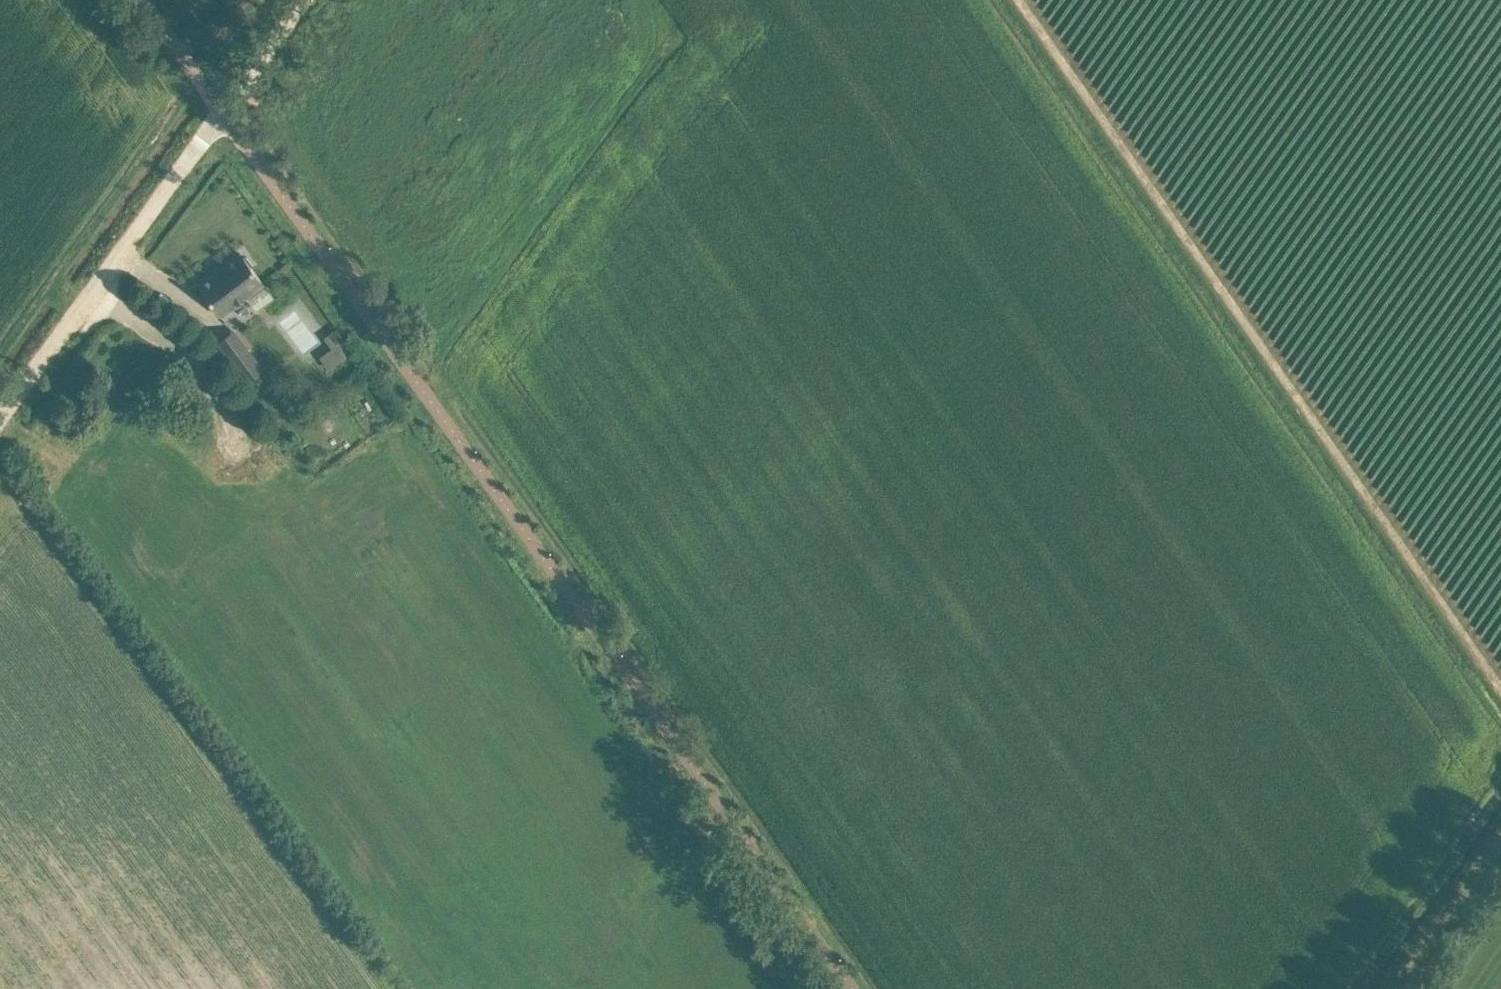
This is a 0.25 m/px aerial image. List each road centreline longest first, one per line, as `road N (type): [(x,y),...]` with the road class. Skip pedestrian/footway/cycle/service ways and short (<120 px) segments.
road 1 (track): [(222,111),(0,418)]
road 2 (track): [(302,0),(222,111)]

